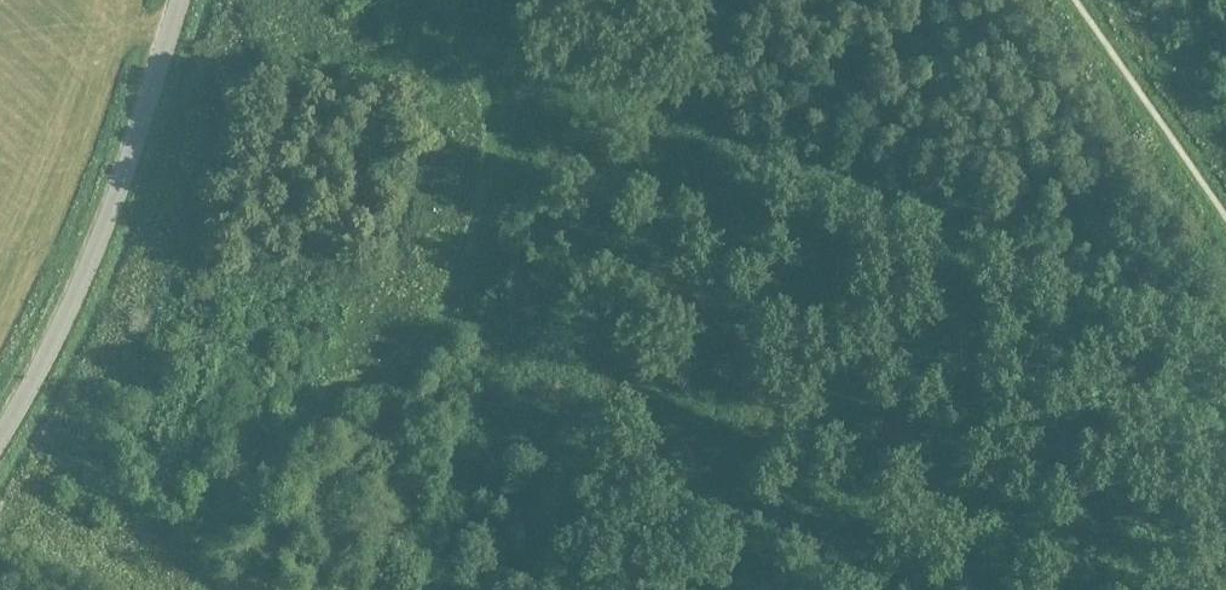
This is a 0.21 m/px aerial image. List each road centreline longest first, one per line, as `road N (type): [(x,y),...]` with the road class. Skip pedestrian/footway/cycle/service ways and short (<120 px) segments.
road 1 (tertiary): [(0,434),(68,313),(128,163),(178,0)]

